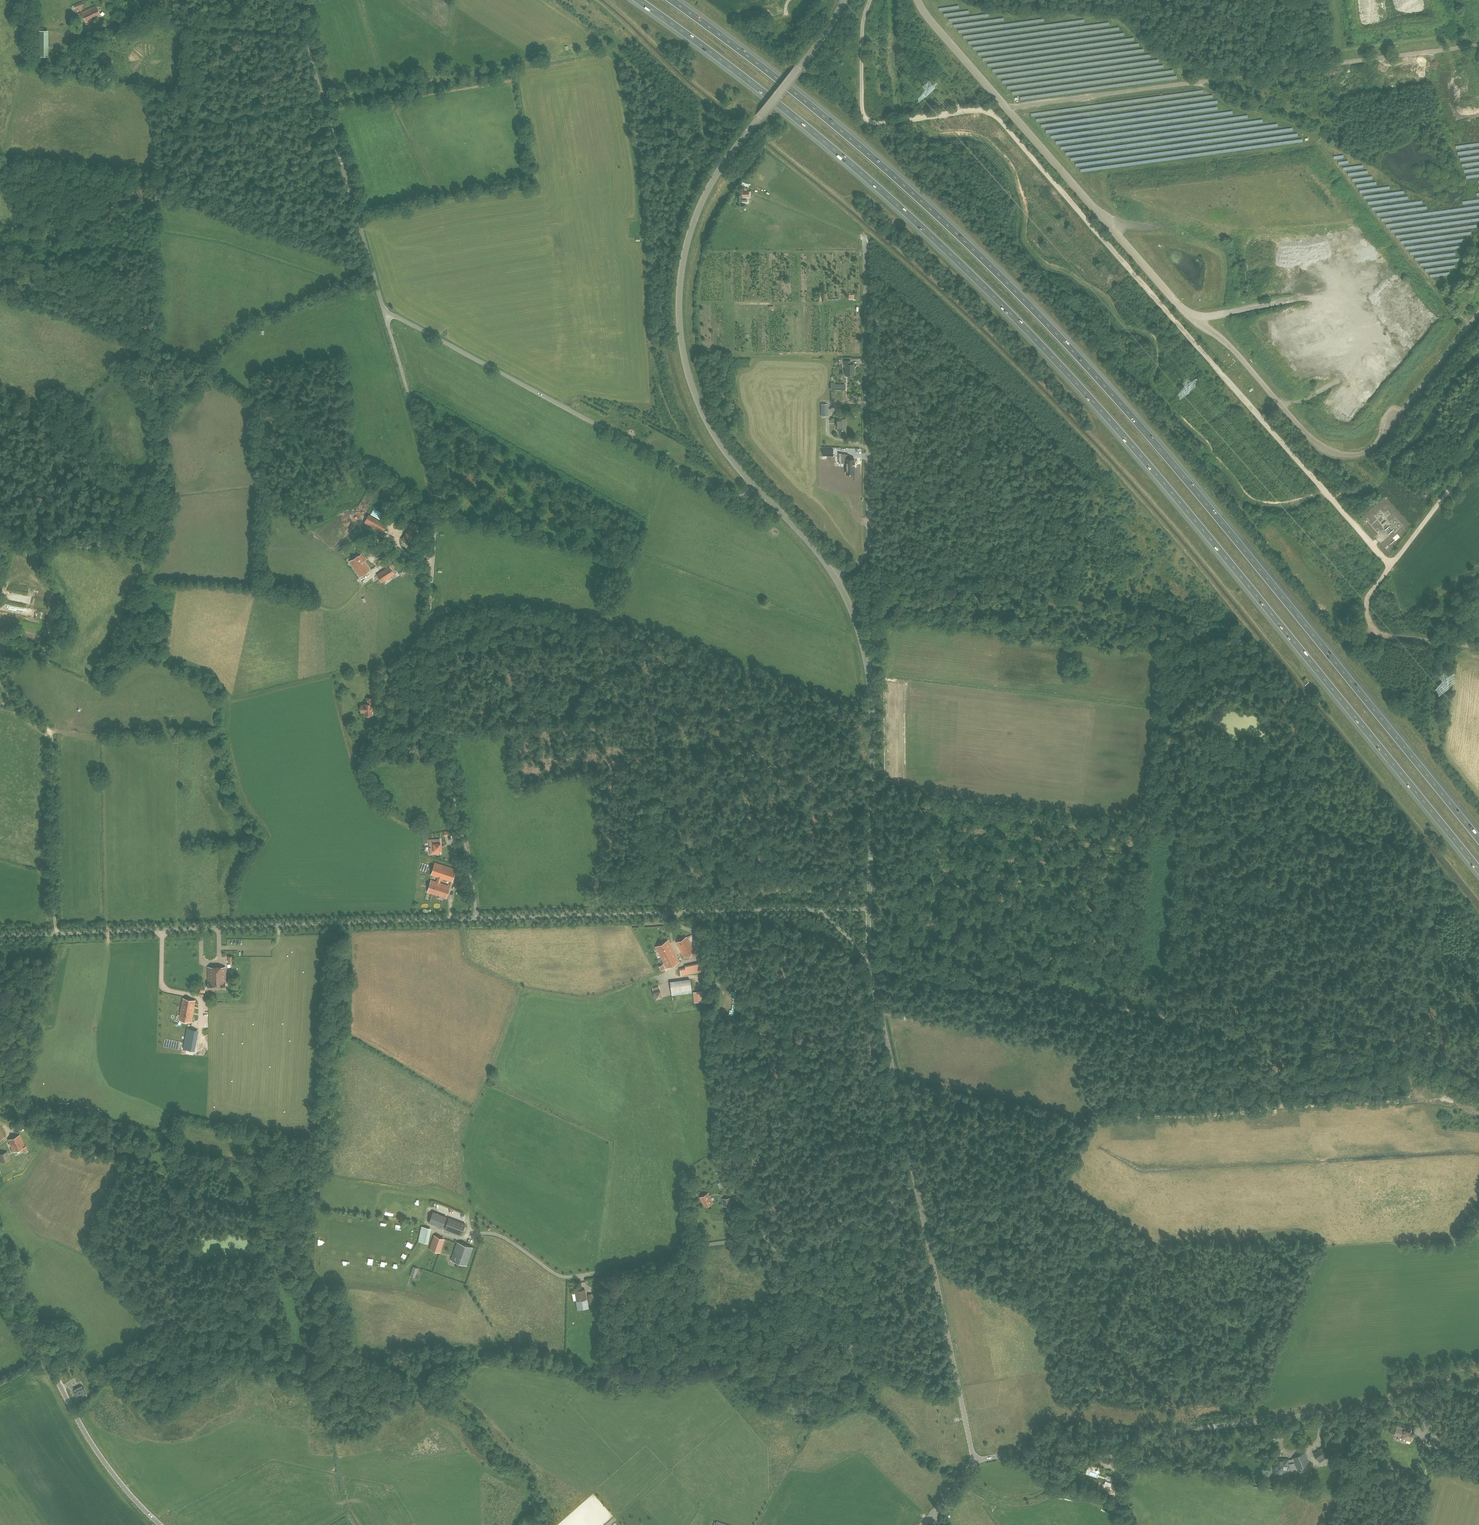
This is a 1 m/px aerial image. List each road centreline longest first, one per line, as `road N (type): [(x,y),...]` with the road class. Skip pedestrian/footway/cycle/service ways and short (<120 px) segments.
road 1 (motorway): [(639,0),(869,180),(1037,341),(1193,517),(1478,870)]
road 2 (motorway): [(1478,839),(1203,500),(1025,301),(851,139),(671,0)]
road 3 (unclassified): [(476,919),(431,655),(435,486),(384,311)]
road 4 (track): [(192,125),(612,53),(640,228)]
road 5 (track): [(1327,493),(1001,121),(976,110),(920,118)]
road 6 (unclassified): [(755,485),(715,434),(692,387),(679,312),(685,253),(722,167),(844,0)]
road 7 (track): [(872,971),(1414,1064)]
road 8 (unclassified): [(975,1464),(870,961)]
road 9 (unclassified): [(1478,1393),(975,1464)]
road 10 (unclassified): [(476,919),(0,935)]
road 11 (unclassified): [(755,485),(732,497),(384,311)]
road 12 (unclassified): [(835,577),(869,547),(865,239)]
road 13 (unclassified): [(817,910),(476,919)]
road 14 (unclassified): [(869,910),(870,689),(859,631),(835,577)]
road 15 (unclassified): [(384,311),(294,0)]
road 16 (track): [(1414,1064),(1409,1095),(1396,1103),(1135,1119)]
road 17 (unclassified): [(168,1524),(120,1479),(90,1435),(0,1269)]
road 18 (track): [(1117,650),(1120,626),(1107,603),(897,578),(867,554)]
road 19 (track): [(274,1213),(174,1184),(127,1150),(0,1123)]
road 20 (track): [(1478,349),(1379,479),(1330,496)]
road 21 (track): [(1414,1064),(1428,850)]
road 22 (track): [(0,1102),(17,1089),(48,934)]
road 23 (track): [(1478,451),(1390,566)]
road 24 (track): [(1390,566),(1368,600),(1373,626),(1388,636),(1446,642)]
road 25 (unclassified): [(883,123),(867,120),(862,107),(870,0)]
road 26 (unclassified): [(835,577),(755,485)]
road 27 (track): [(902,120),(889,63),(890,0)]

